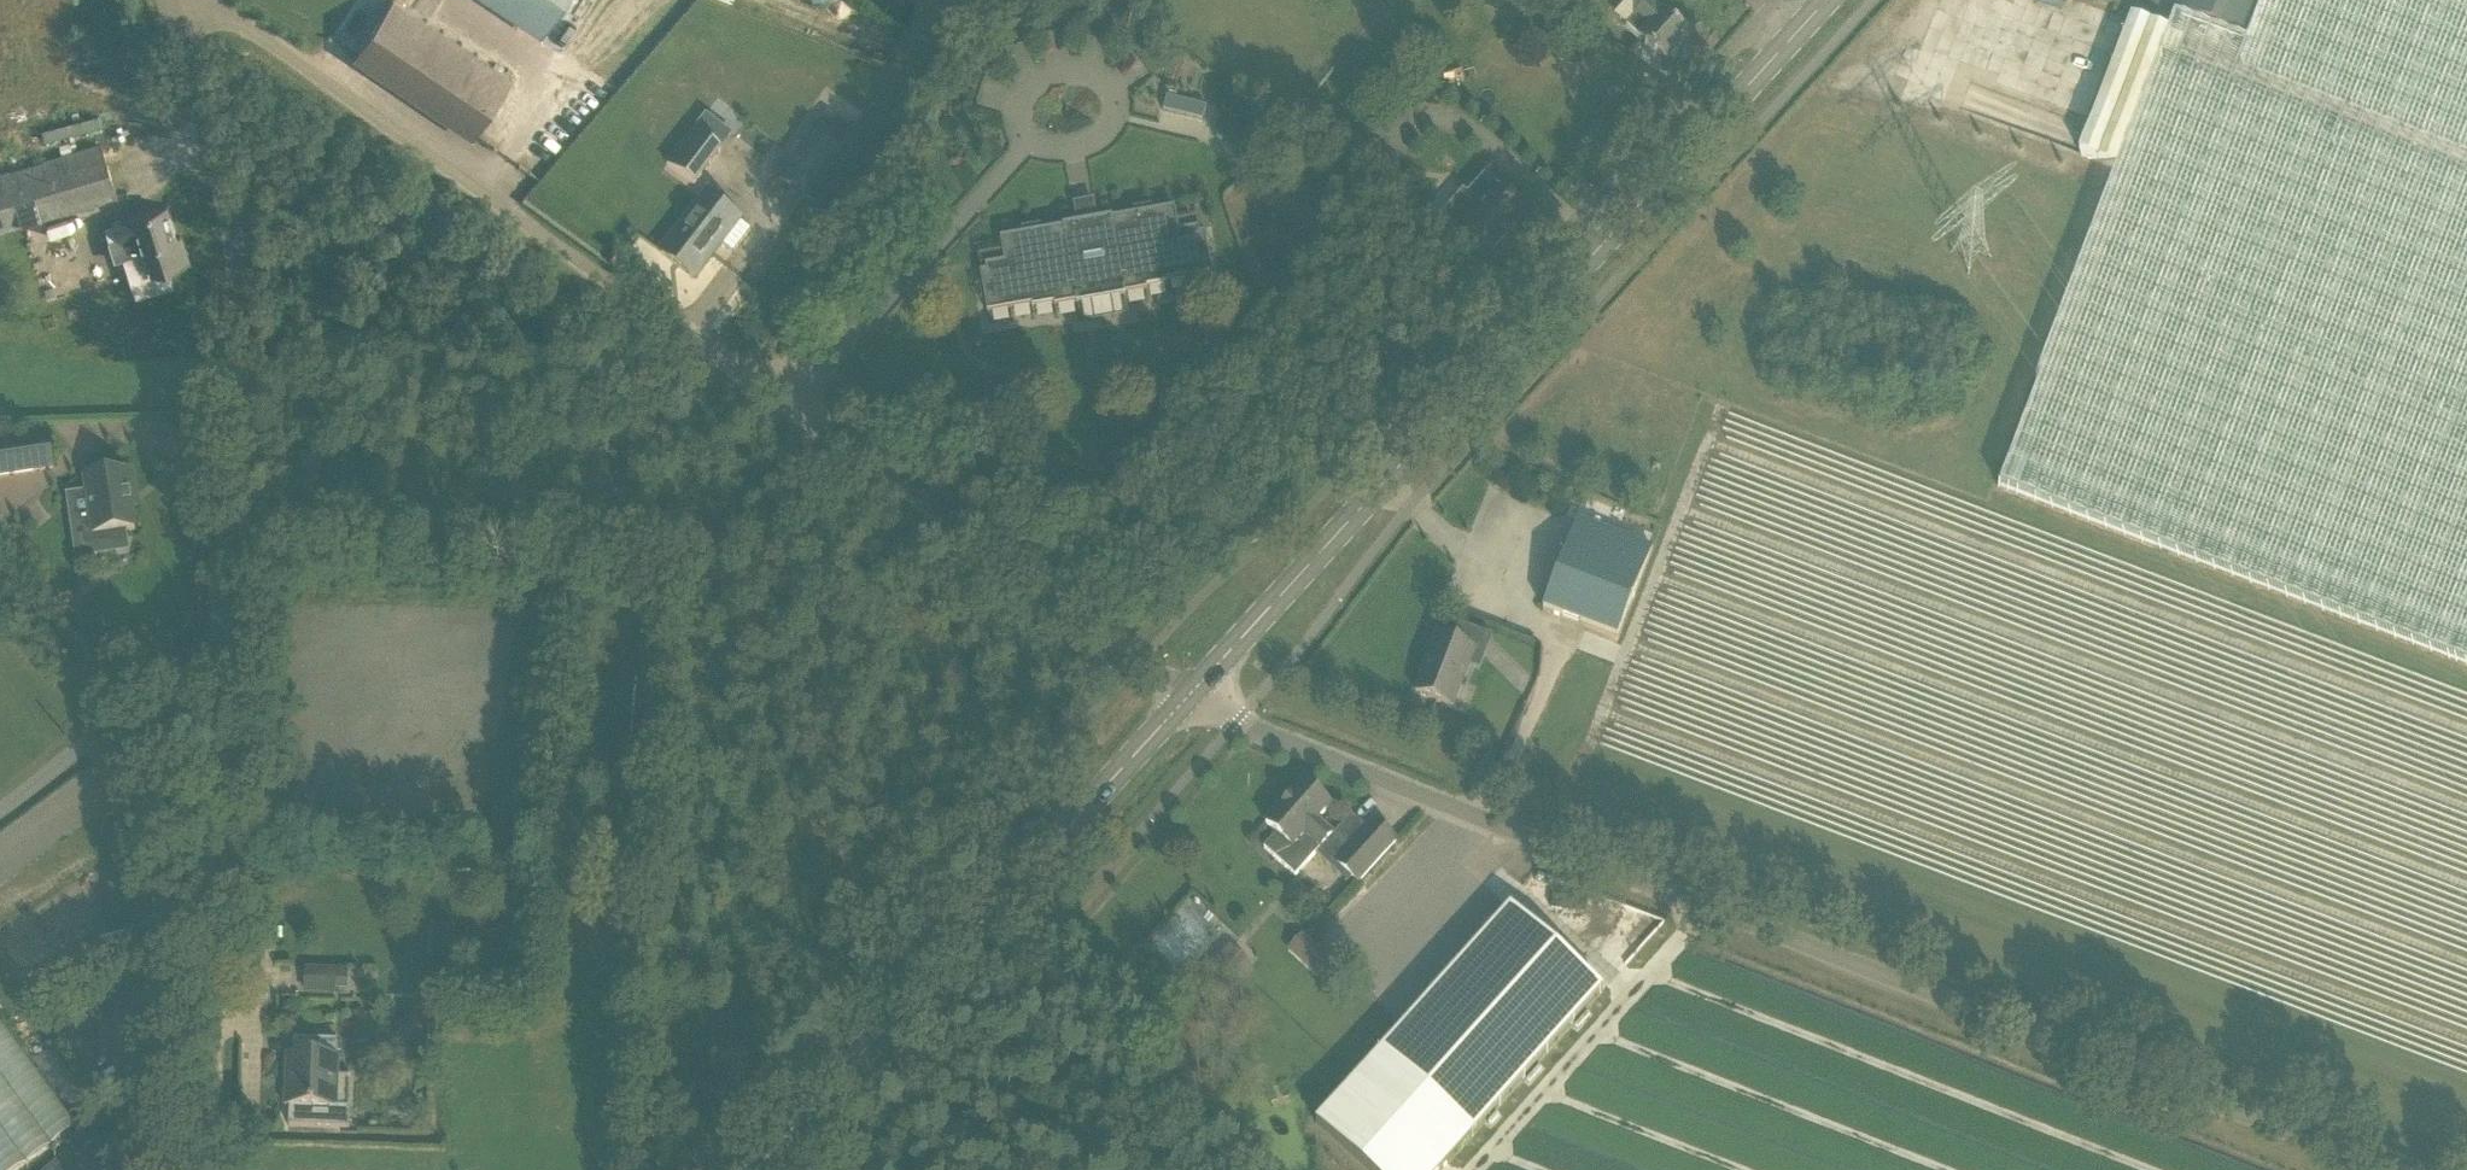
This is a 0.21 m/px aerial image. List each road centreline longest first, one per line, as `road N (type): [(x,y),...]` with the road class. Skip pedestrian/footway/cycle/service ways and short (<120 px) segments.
road 1 (unclassified): [(2386,1169),(1238,721),(1190,696)]
road 2 (unclassified): [(1190,696),(214,0)]
road 3 (unclassified): [(170,1),(234,233),(241,314),(200,1169)]
road 4 (secondary): [(1190,696),(1828,0)]
road 5 (secondary): [(758,1169),(1190,696)]

